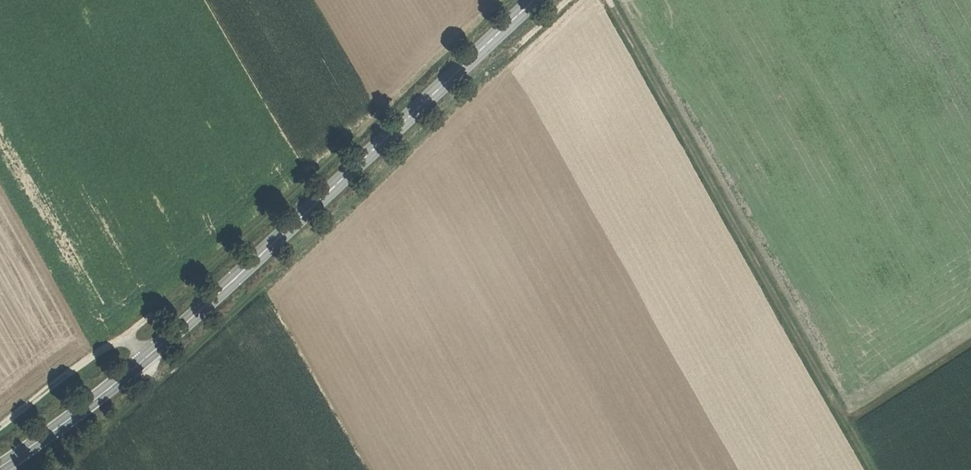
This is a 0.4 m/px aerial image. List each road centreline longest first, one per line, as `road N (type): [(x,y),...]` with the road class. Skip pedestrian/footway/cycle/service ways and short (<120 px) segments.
road 1 (secondary): [(0,467),(96,402),(532,0)]
road 2 (track): [(608,0),(850,423)]
road 3 (track): [(970,346),(850,423),(876,469)]
road 4 (track): [(0,424),(110,344),(127,339),(148,353)]

